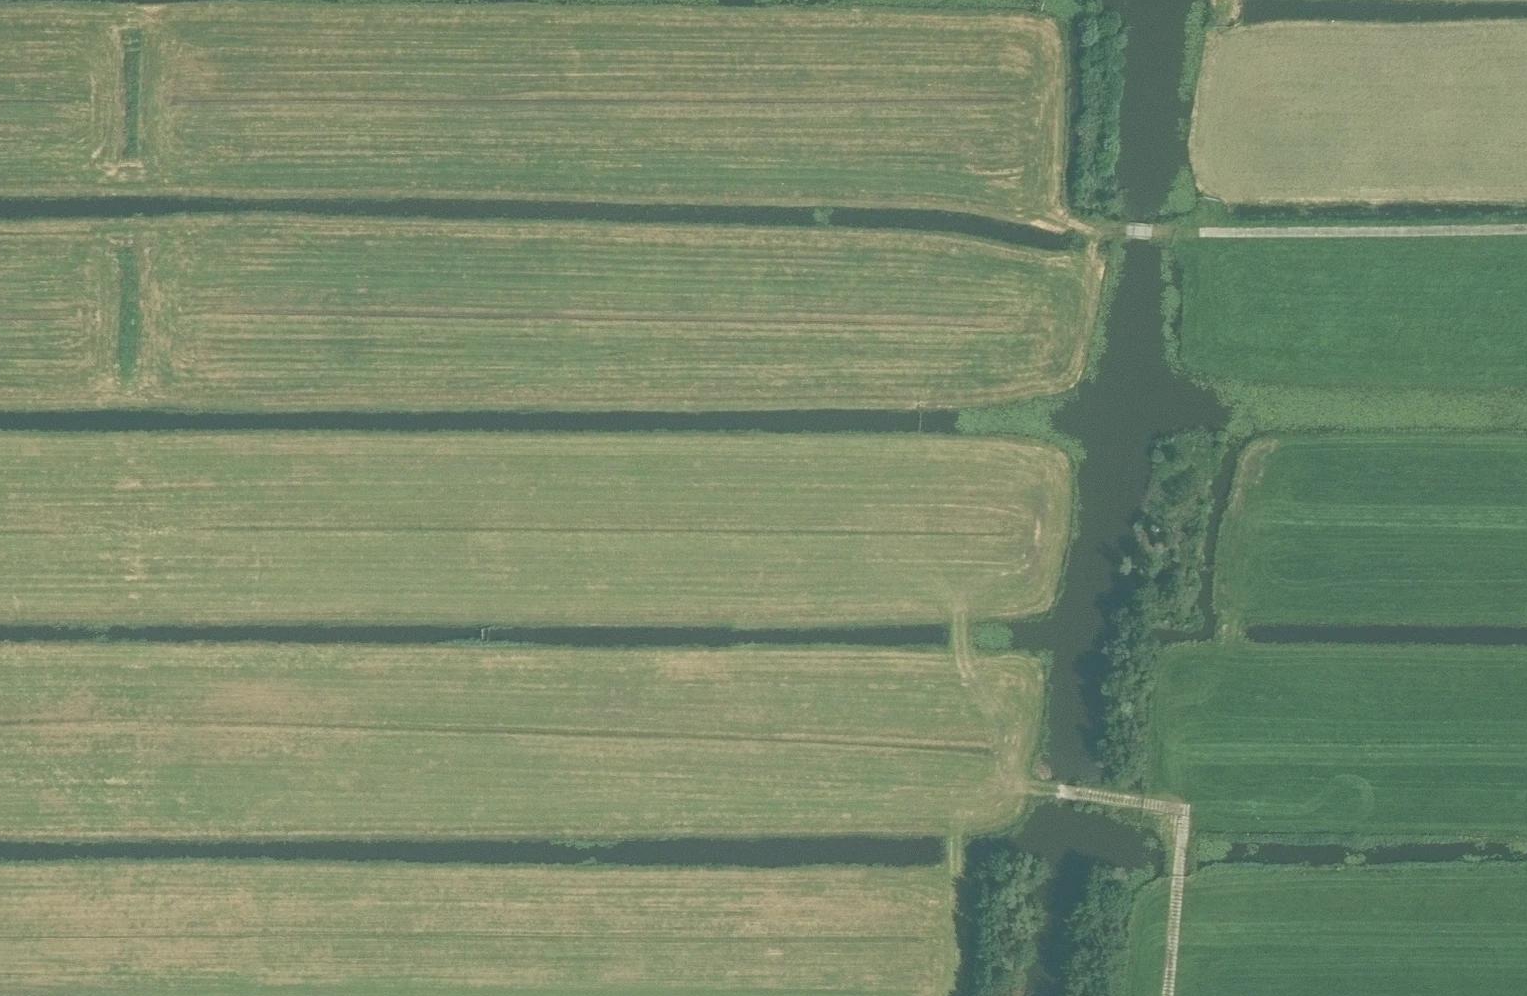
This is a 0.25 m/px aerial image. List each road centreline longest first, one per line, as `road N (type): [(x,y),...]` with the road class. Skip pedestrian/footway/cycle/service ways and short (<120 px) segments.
road 1 (track): [(1526,229),(1105,230),(1086,276)]
road 2 (track): [(1003,790),(1172,808),(1183,820),(1171,995)]

